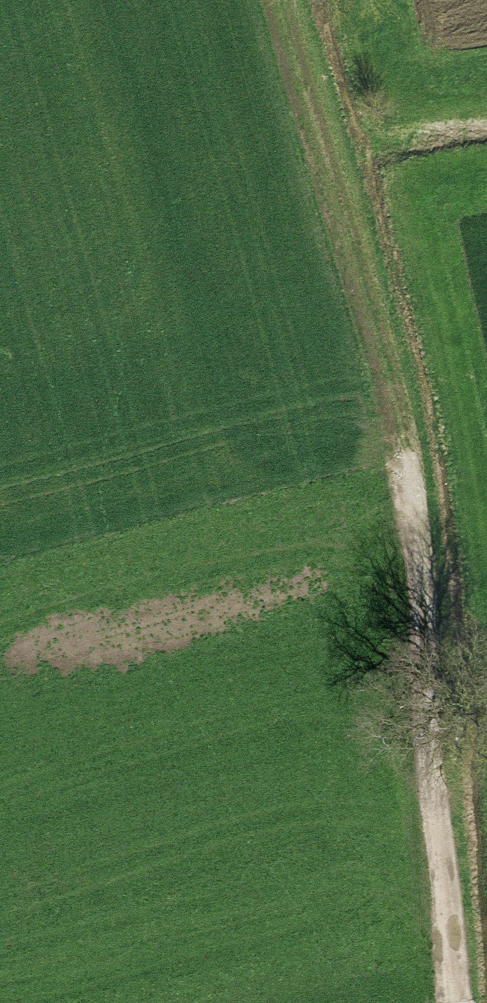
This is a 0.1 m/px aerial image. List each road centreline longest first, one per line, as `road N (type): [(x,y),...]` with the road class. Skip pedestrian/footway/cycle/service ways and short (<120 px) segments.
road 1 (track): [(466,1002),(412,553),(394,488),(354,455),(278,466),(0,551)]
road 2 (track): [(394,488),(364,212),(309,0)]

